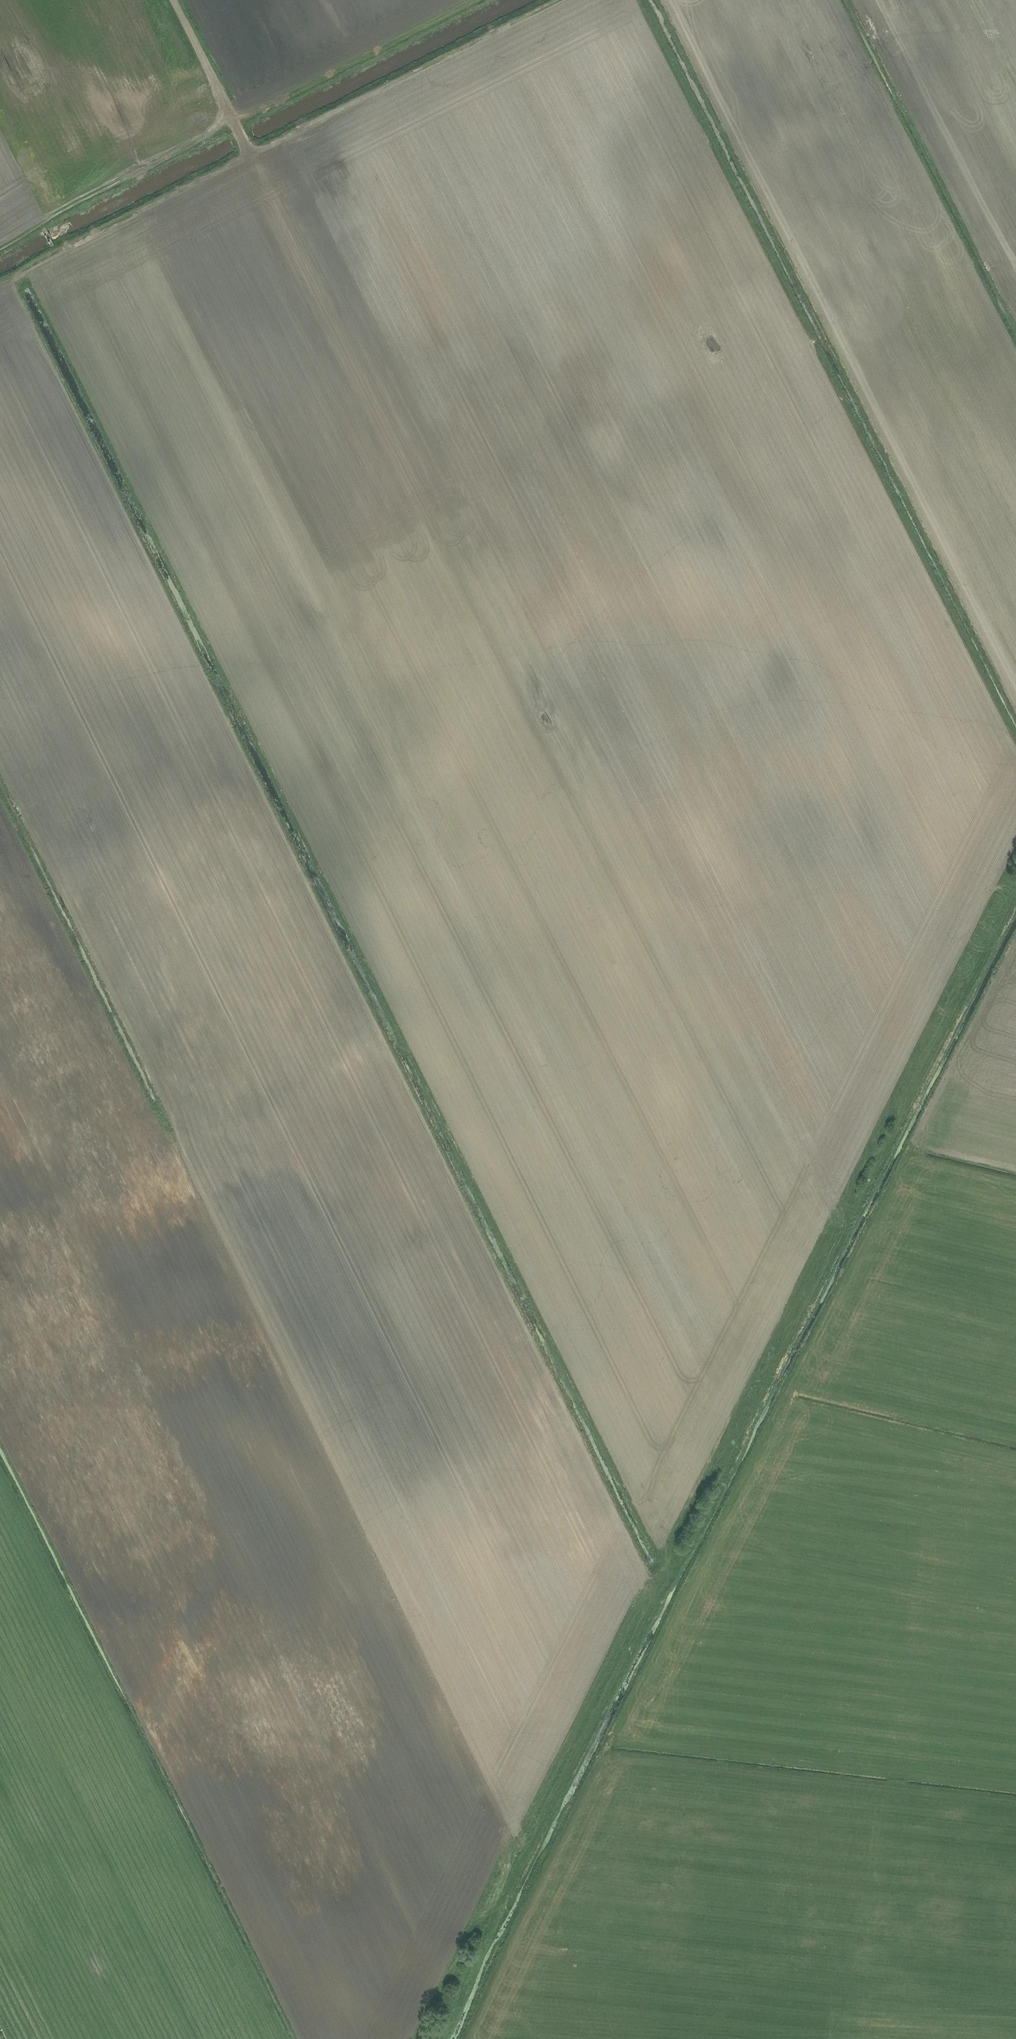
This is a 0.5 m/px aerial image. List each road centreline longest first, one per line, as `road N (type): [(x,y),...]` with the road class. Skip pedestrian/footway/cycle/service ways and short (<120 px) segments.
road 1 (track): [(174,0),(252,154)]

